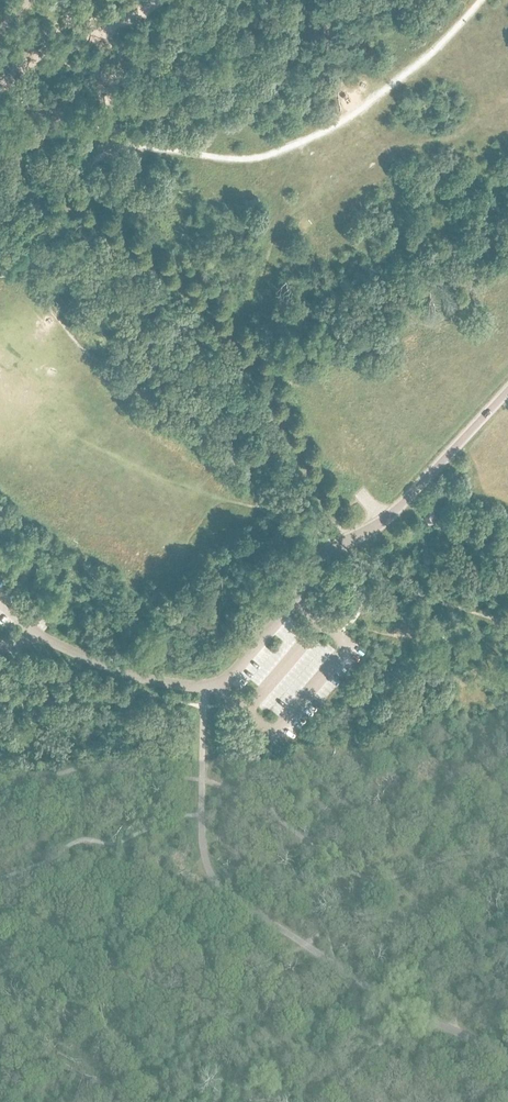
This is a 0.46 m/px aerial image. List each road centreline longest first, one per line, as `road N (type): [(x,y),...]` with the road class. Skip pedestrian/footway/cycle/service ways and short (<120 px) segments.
road 1 (track): [(507,876),(421,918),(340,920),(304,943)]
road 2 (track): [(507,623),(424,596),(341,552)]
road 3 (track): [(317,1101),(376,1048),(391,1000)]

